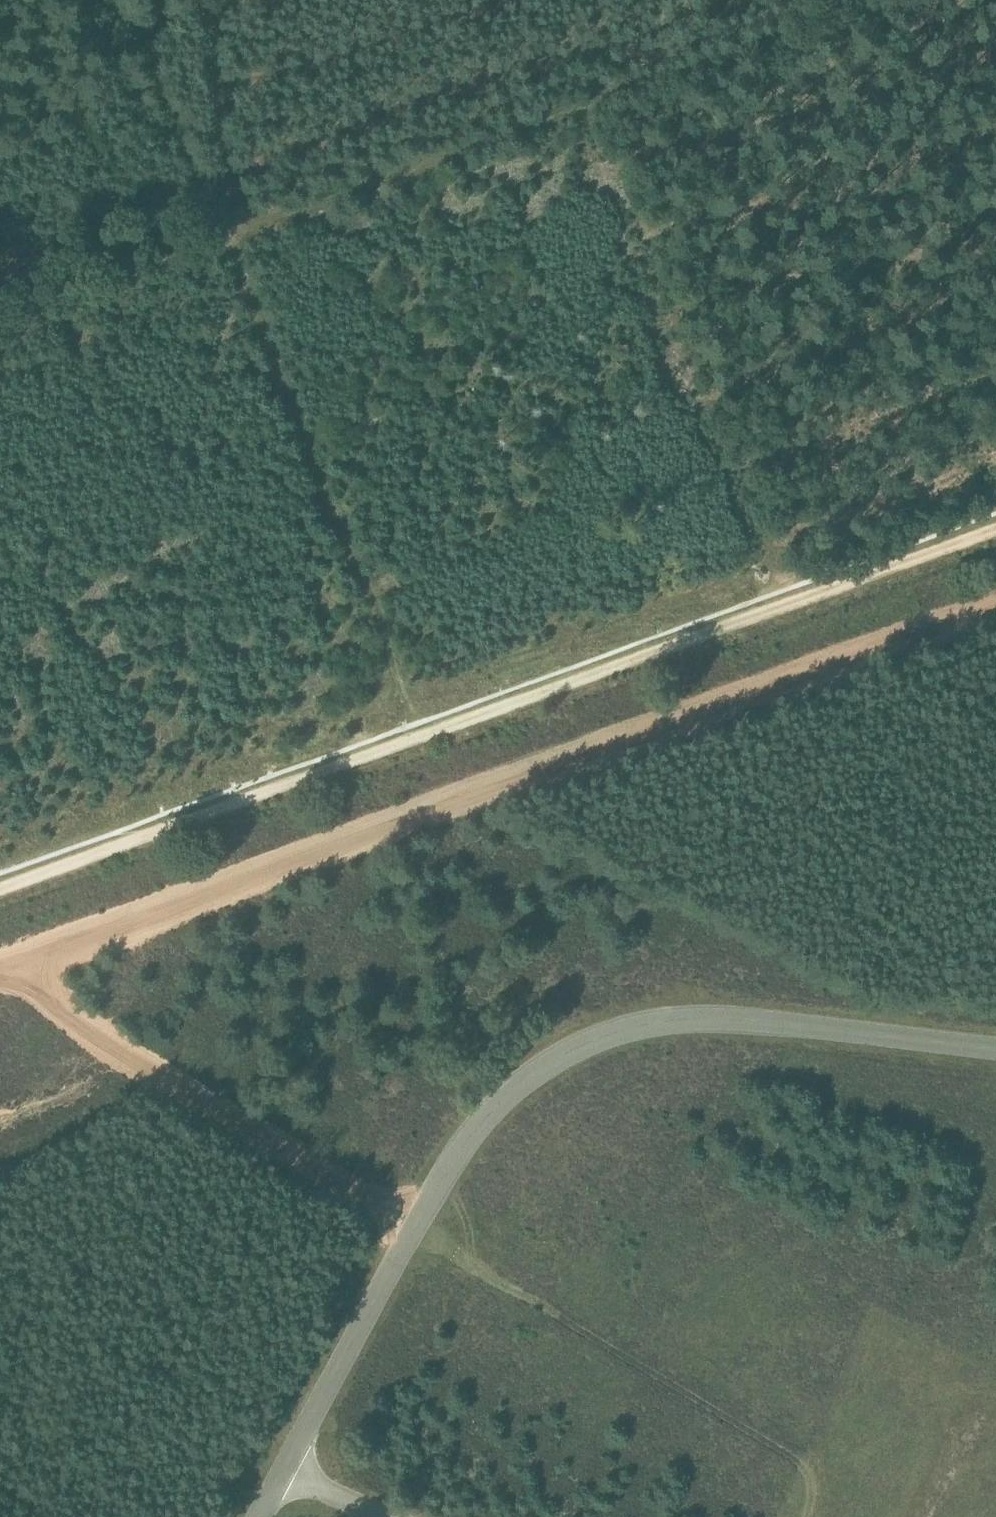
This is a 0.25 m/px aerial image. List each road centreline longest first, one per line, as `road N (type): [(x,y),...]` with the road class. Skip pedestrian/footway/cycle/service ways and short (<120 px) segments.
road 1 (track): [(845,0),(221,235),(414,741)]
road 2 (track): [(0,891),(995,529)]
road 3 (track): [(0,964),(995,605)]
road 4 (track): [(417,1222),(172,1080),(5,963)]

